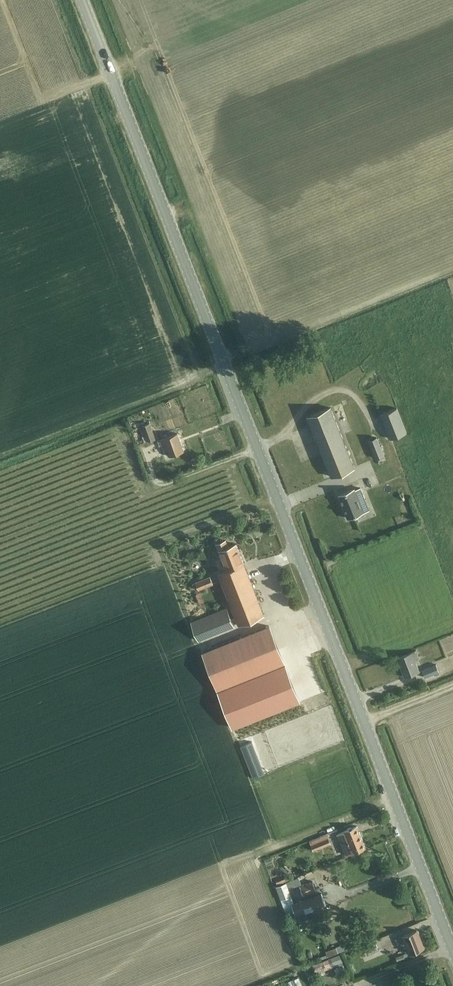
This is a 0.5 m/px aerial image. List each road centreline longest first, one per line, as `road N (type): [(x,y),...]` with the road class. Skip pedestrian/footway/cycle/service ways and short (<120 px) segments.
road 1 (tertiary): [(452,943),(81,0)]

